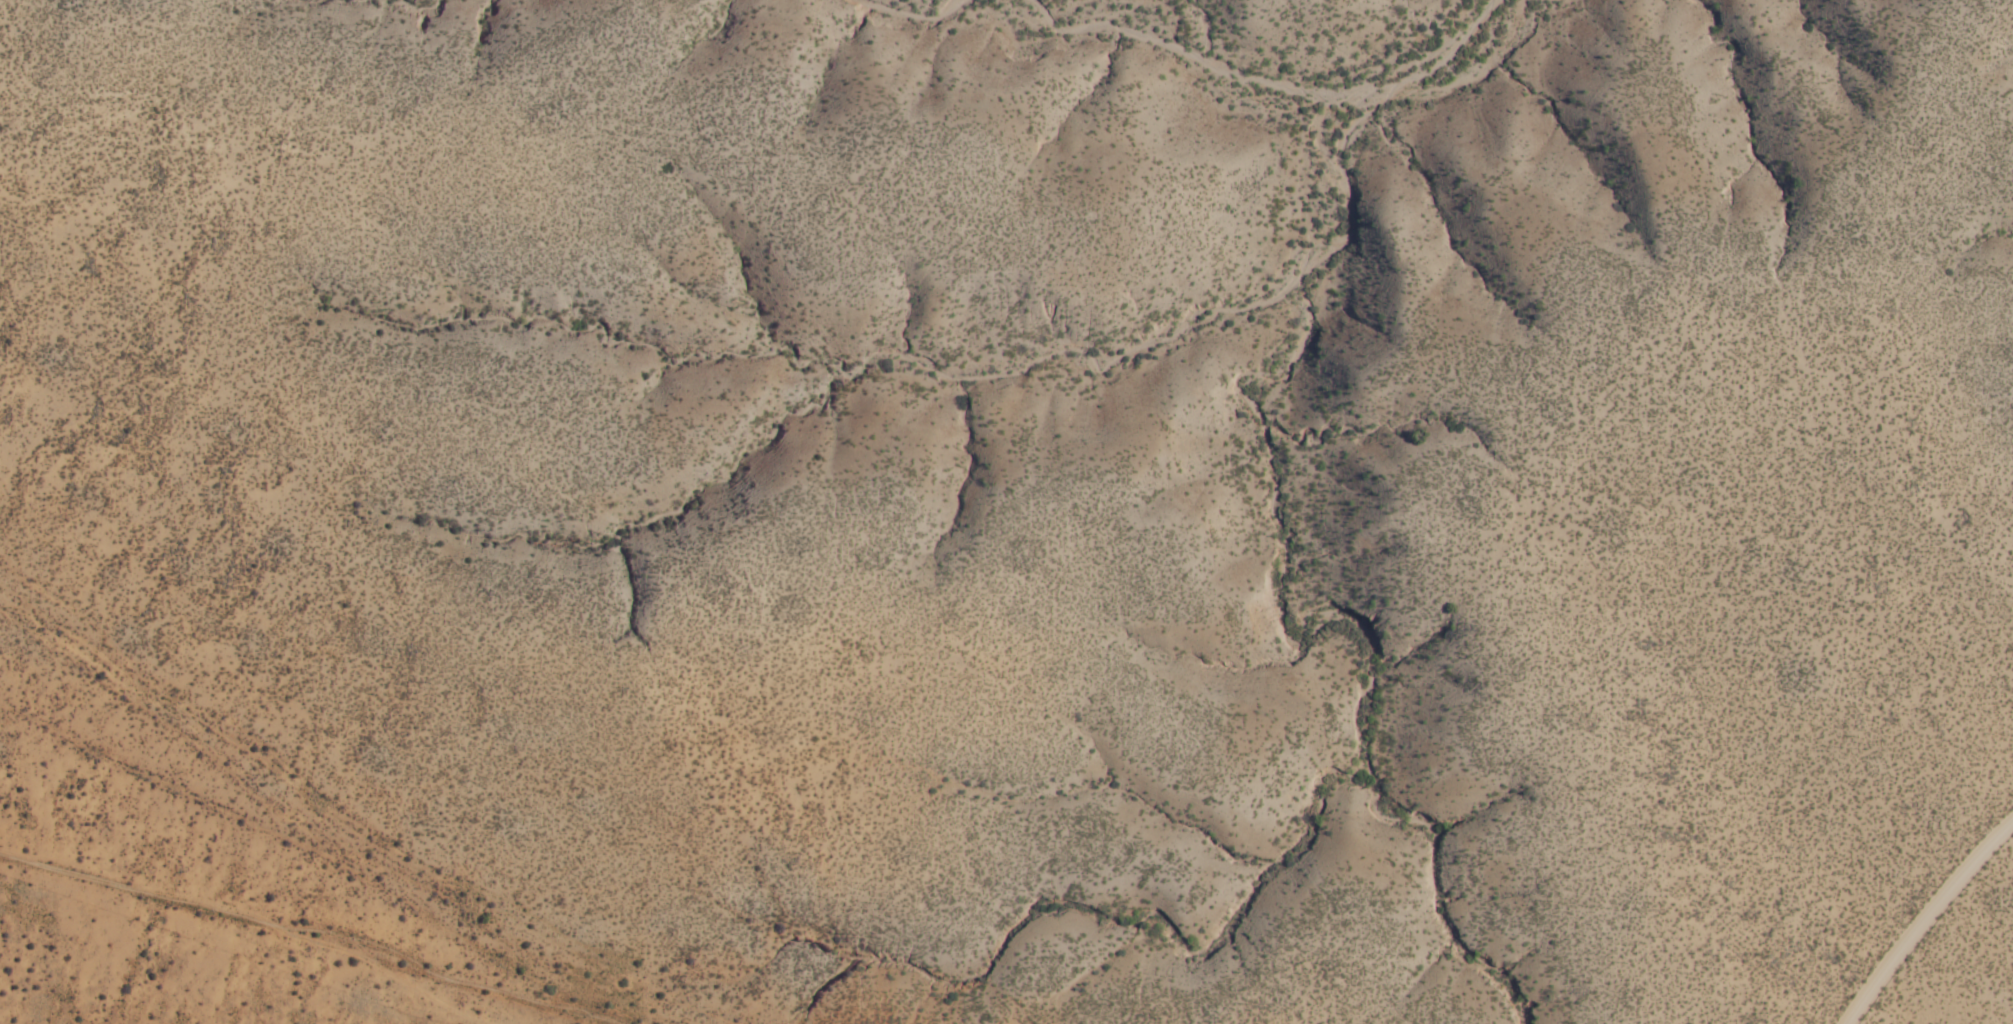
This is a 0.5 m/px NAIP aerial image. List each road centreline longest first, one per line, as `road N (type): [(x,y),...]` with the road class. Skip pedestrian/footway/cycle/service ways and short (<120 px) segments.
road 1 (track): [(440,1023),(221,950),(0,857)]
road 2 (residential): [(1852,1023),(1914,939),(2012,830)]

